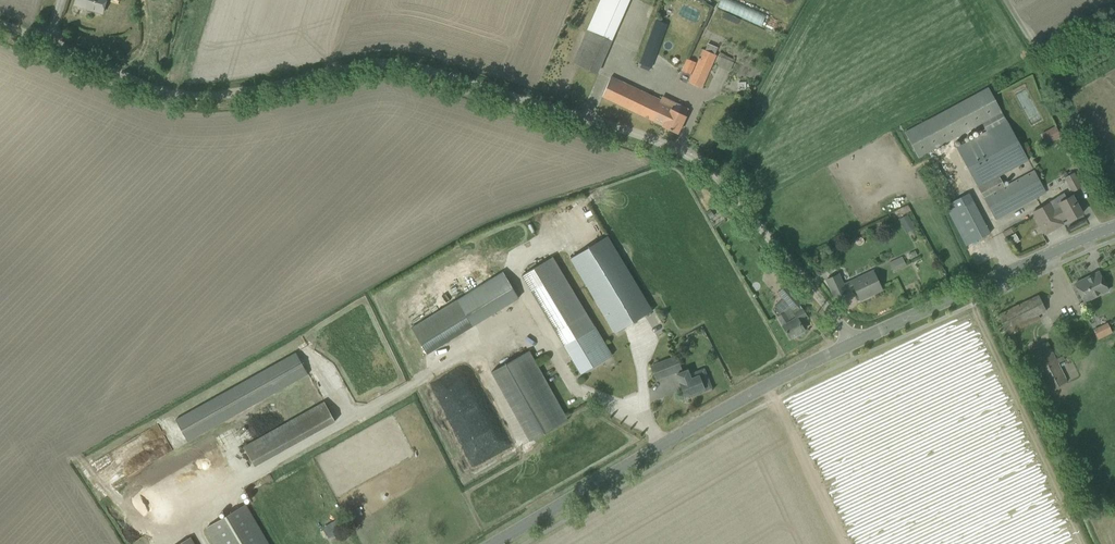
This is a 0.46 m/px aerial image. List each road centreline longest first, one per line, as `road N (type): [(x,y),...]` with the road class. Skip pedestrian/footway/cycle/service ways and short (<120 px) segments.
road 1 (unclassified): [(853,343),(783,241),(734,190),(648,137),(409,65),(354,65),(198,93),(152,83),(0,23)]
road 2 (tertiary): [(492,543),(853,343)]
road 3 (tertiary): [(853,343),(1114,226)]

